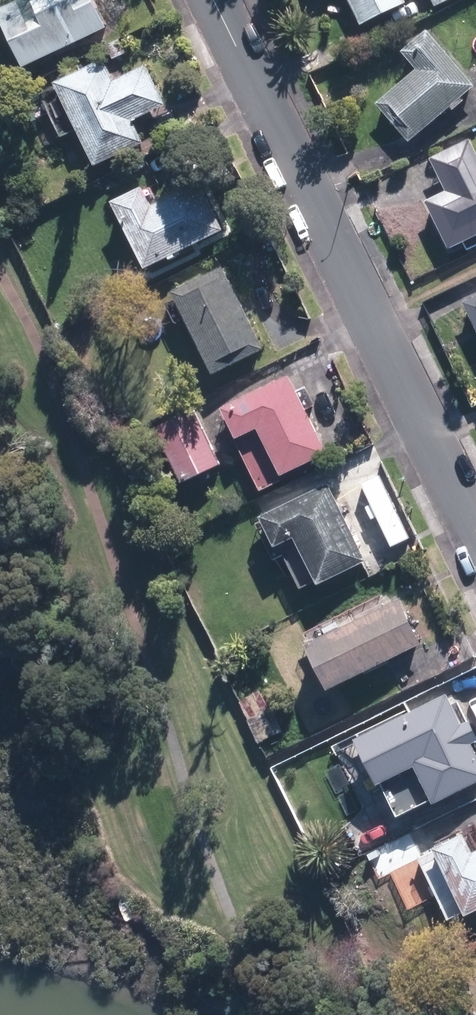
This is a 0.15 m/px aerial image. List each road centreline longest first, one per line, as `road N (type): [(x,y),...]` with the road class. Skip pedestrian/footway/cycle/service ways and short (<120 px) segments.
road 1 (residential): [(215,0),(475,533)]

